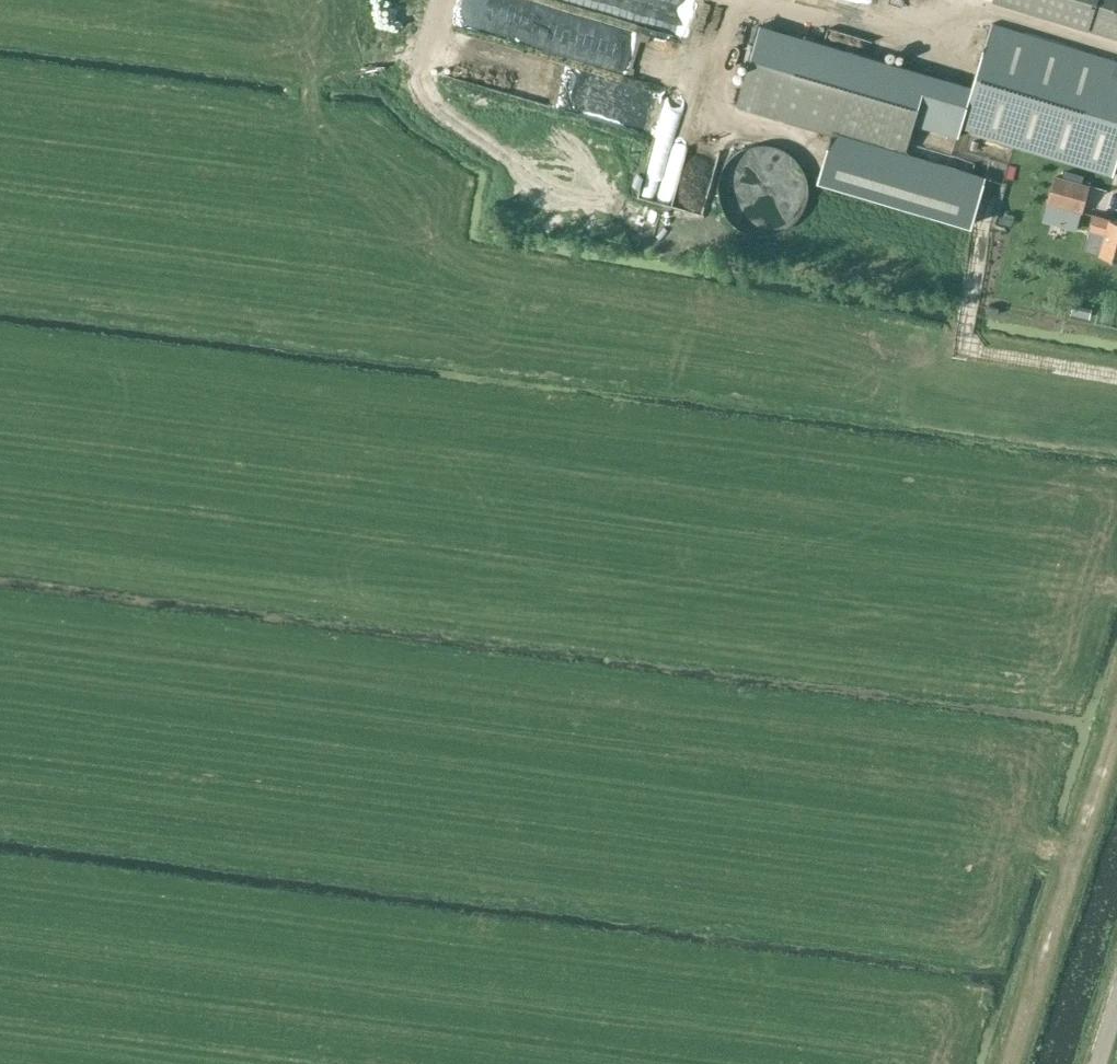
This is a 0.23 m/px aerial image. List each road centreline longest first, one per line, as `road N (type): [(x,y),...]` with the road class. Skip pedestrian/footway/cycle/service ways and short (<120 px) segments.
road 1 (track): [(1008,1063),(1116,725)]

